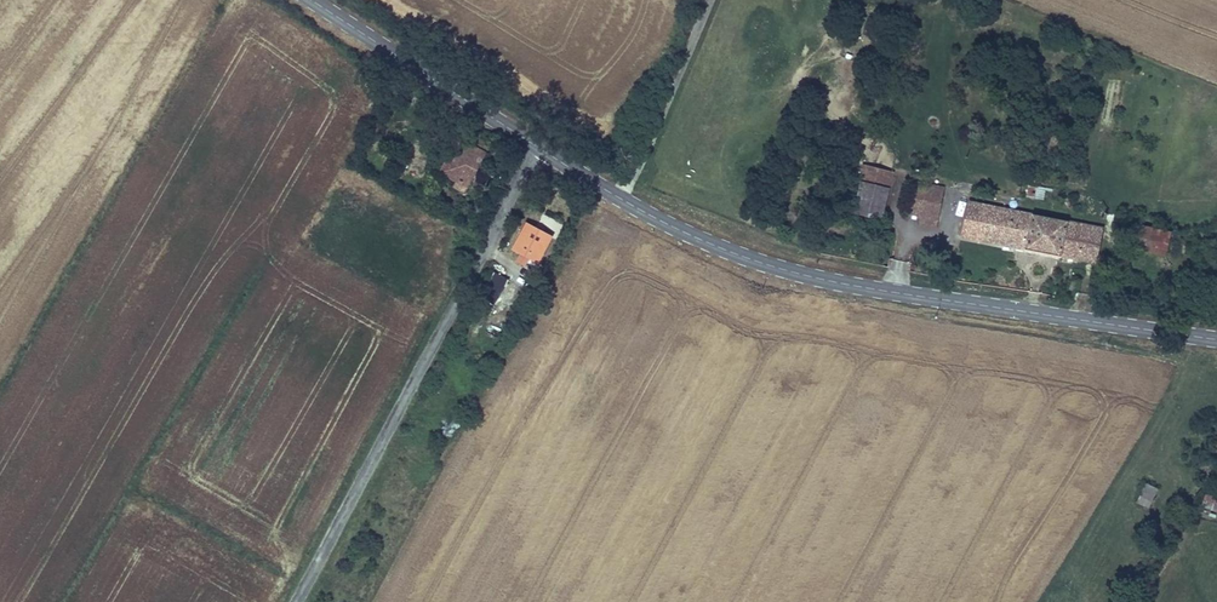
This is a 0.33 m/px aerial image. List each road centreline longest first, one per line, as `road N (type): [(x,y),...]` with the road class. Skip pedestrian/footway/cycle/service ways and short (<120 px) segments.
road 1 (tertiary): [(528,141),(652,217),(776,267),(879,290),(1216,339)]
road 2 (unclassified): [(293,601),(528,141)]
road 3 (tertiary): [(311,0),(528,141)]

